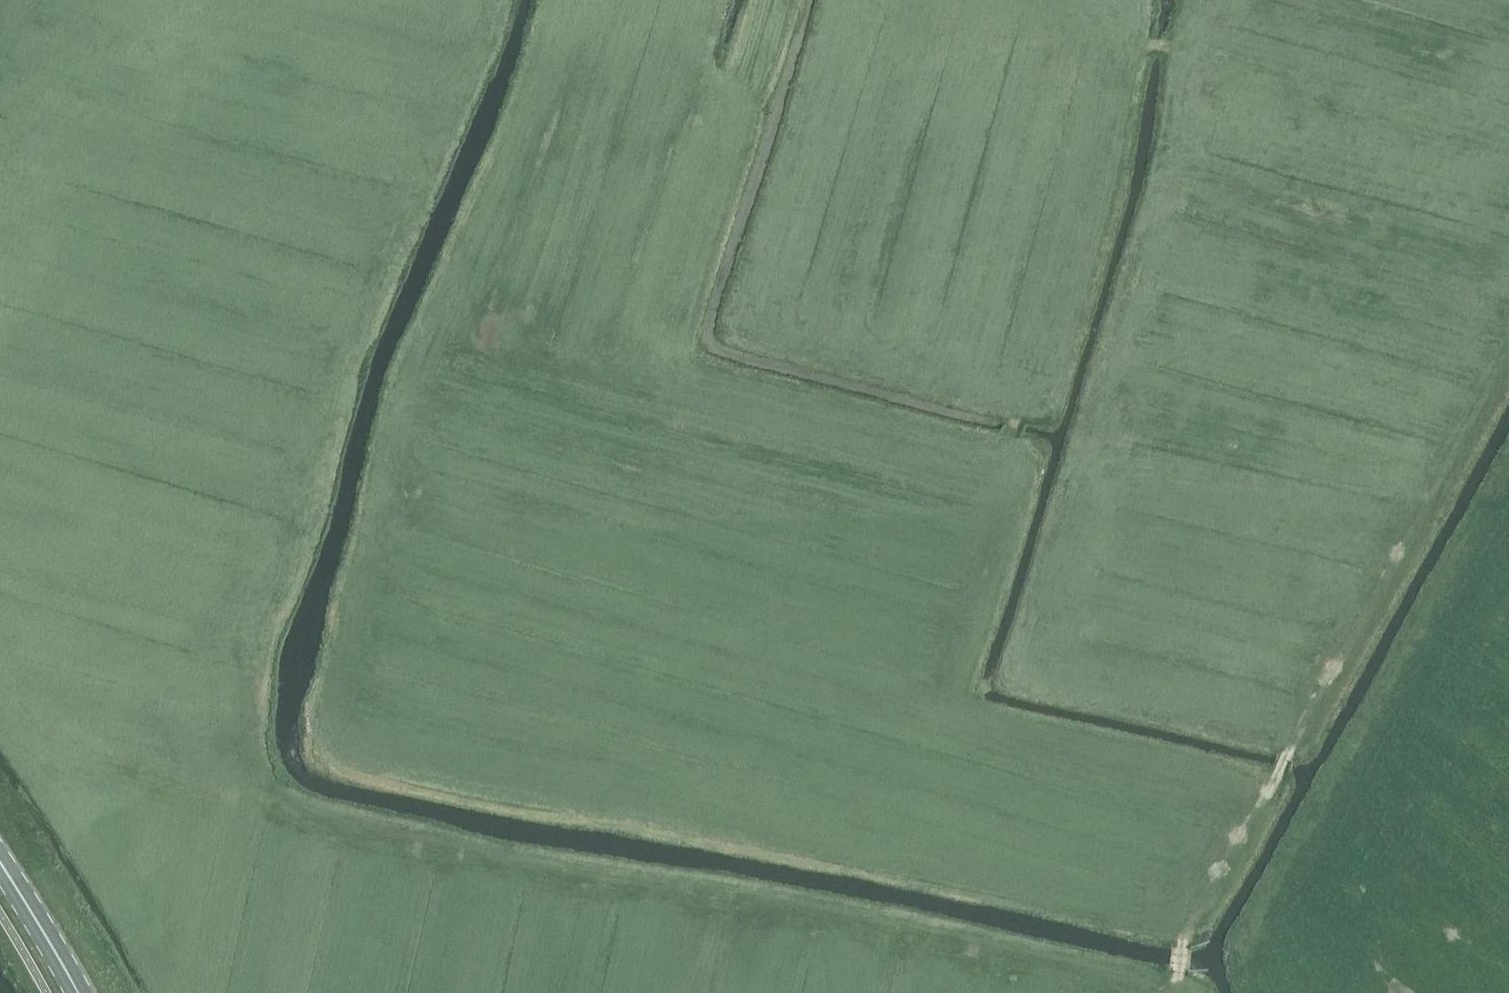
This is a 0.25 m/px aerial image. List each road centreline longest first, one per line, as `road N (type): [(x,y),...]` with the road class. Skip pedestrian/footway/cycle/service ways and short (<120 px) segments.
road 1 (track): [(1508,473),(1248,946),(1251,992)]
road 2 (primary): [(80,992),(0,862)]

